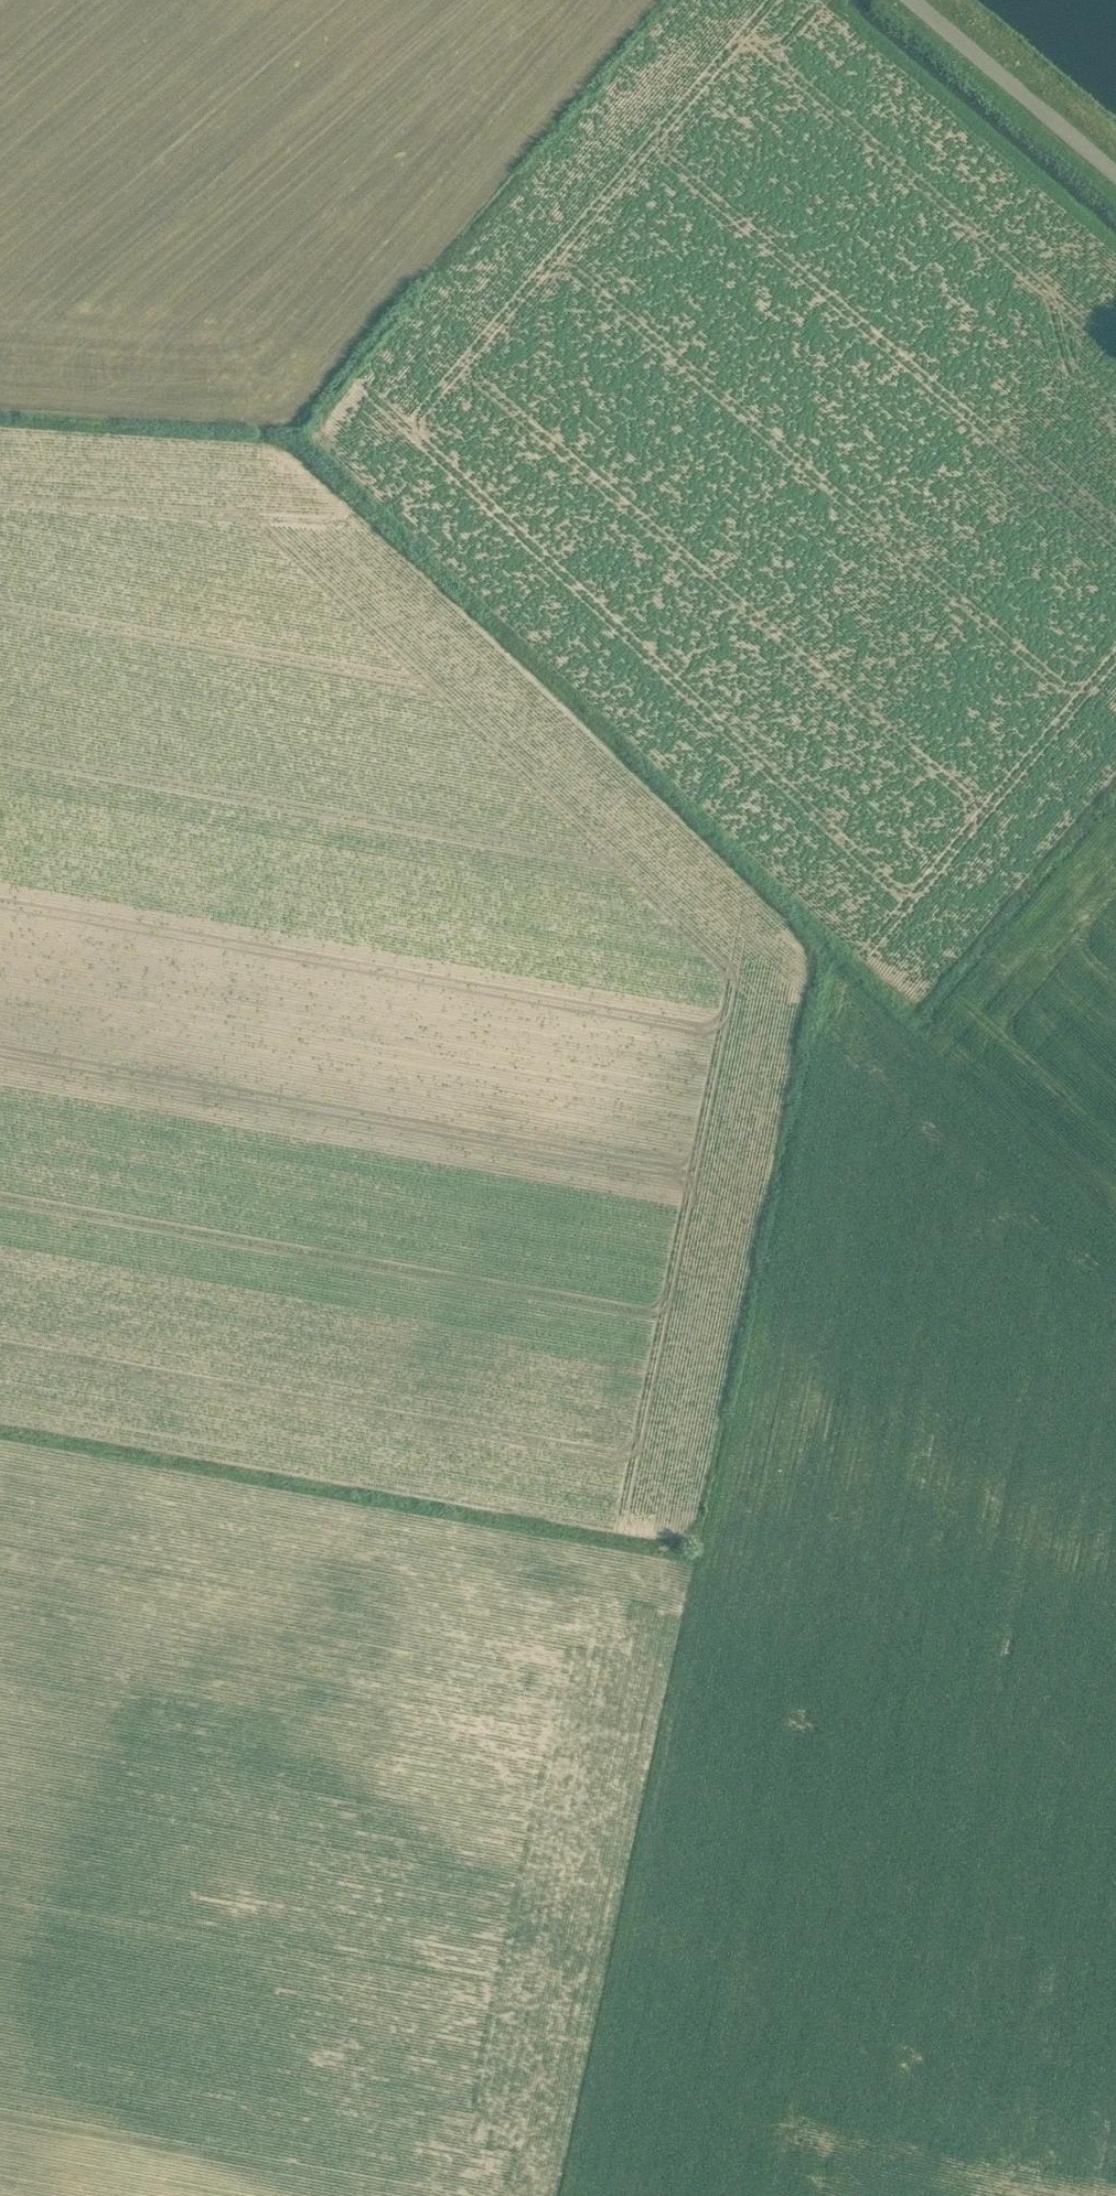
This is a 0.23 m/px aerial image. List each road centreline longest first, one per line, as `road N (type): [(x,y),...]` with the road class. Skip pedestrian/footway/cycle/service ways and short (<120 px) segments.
road 1 (unclassified): [(1115,184),(900,0)]

